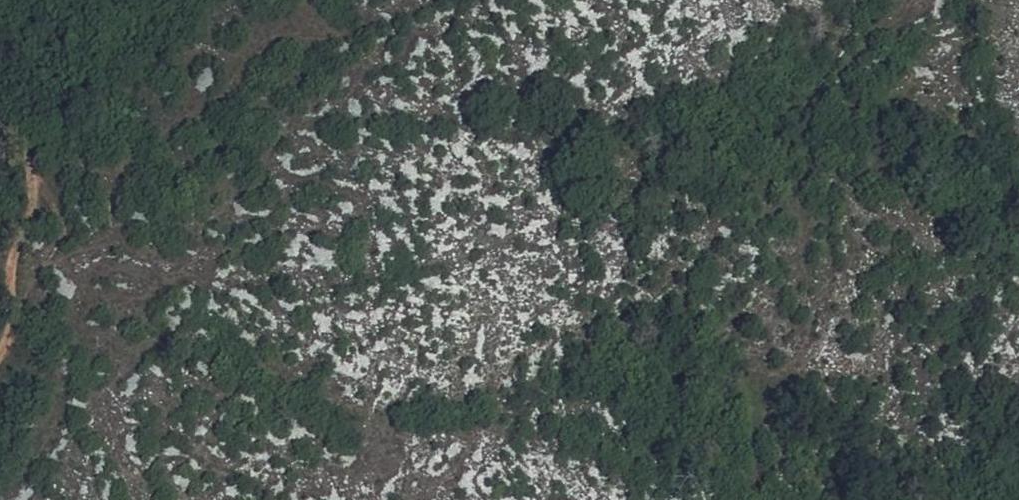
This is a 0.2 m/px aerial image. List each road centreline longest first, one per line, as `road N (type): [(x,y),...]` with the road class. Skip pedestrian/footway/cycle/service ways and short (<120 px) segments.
road 1 (track): [(0,128),(31,146),(43,191),(24,230),(17,334),(0,359)]

